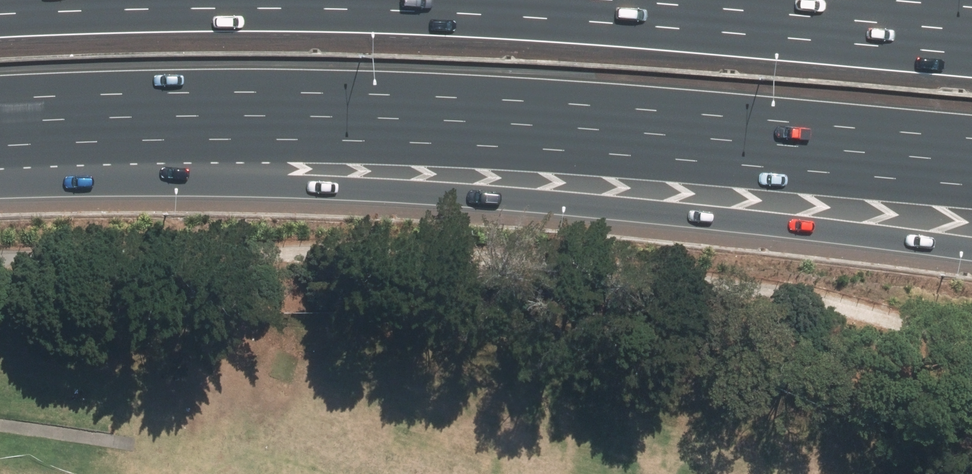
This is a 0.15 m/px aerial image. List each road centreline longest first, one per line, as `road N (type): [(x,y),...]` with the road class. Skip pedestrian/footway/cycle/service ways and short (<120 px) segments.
road 1 (motorway): [(971,249),(481,192),(295,183),(0,136)]
road 2 (motorway): [(0,16),(276,9),(533,18),(971,55)]
road 3 (motorway): [(971,135),(526,99),(326,93),(0,102)]

